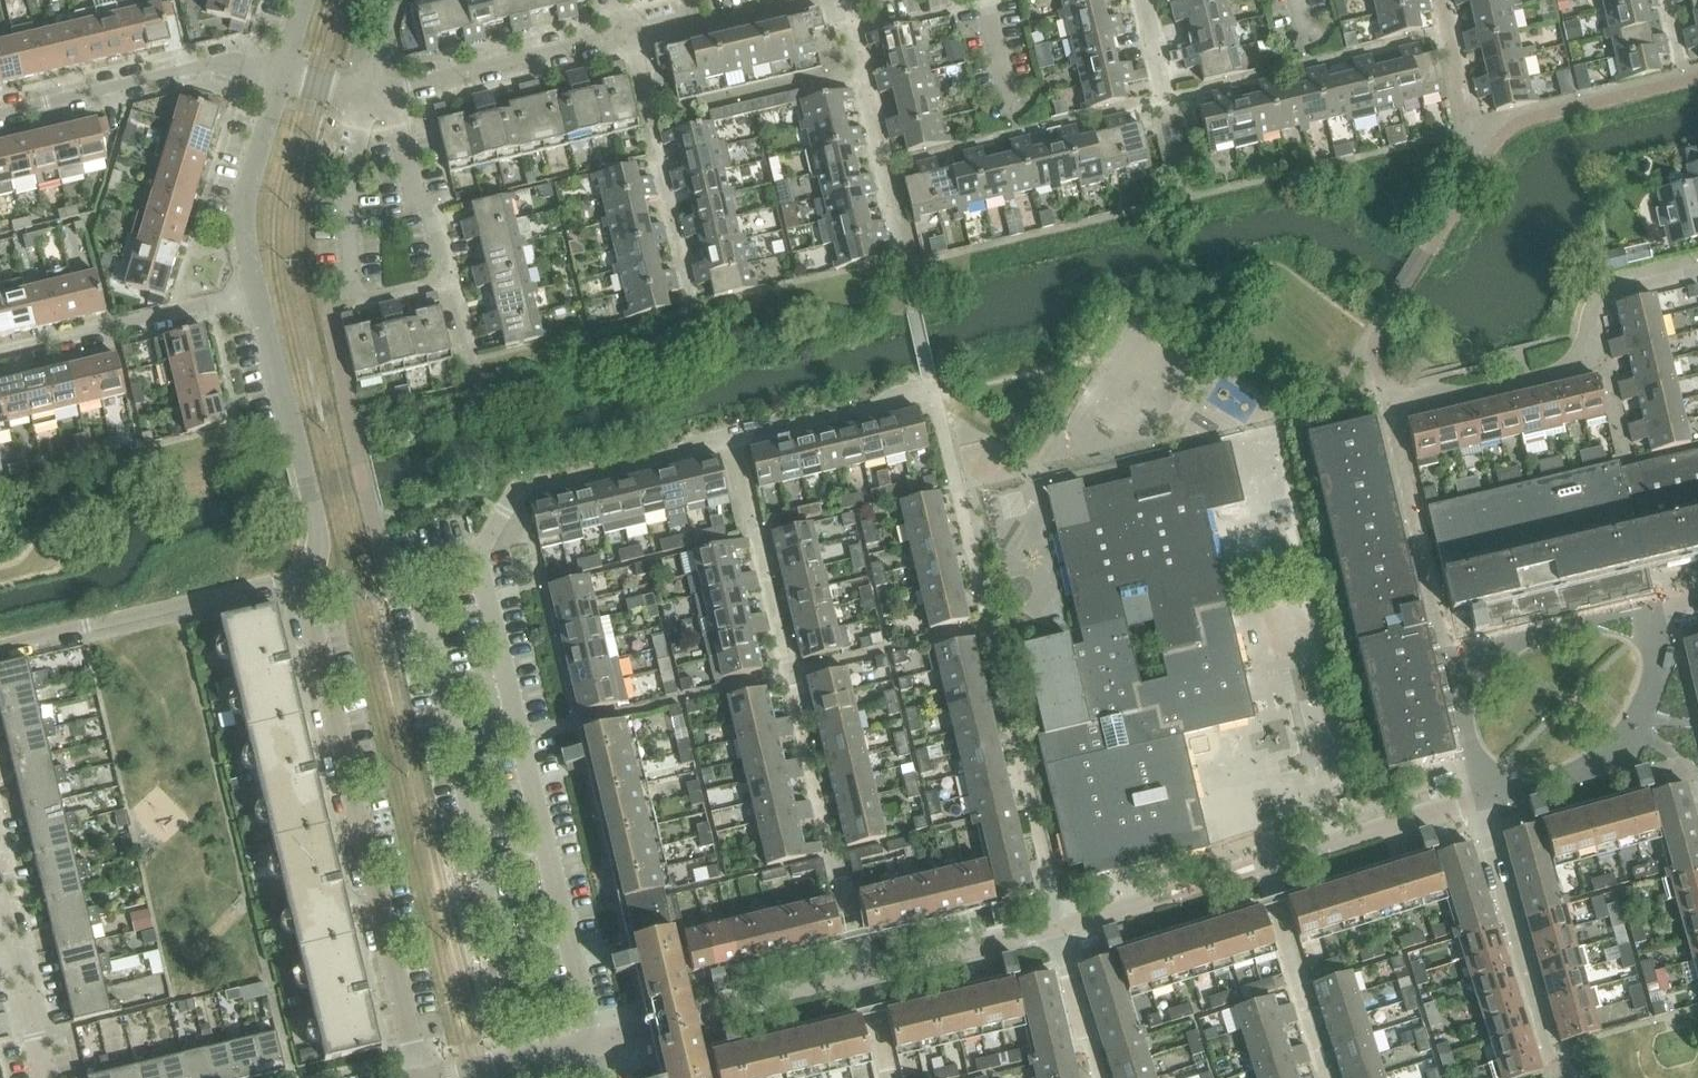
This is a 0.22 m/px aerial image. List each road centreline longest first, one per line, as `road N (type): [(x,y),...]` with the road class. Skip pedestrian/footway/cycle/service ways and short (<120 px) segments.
road 1 (residential): [(1064,929),(934,393),(727,443)]
road 2 (residential): [(864,979),(727,443)]
road 3 (residential): [(594,1046),(479,550)]
road 4 (residential): [(419,1077),(308,583)]
road 5 (residential): [(1387,407),(1563,370),(1585,354),(1592,315),(1609,295),(1697,274)]
road 6 (residential): [(0,647),(274,583),(308,583)]
road 7 (residential): [(1648,610),(1661,665),(1636,731),(1612,764),(1482,798)]
road 8 (residential): [(308,583),(317,540),(254,294)]
road 9 (residential): [(466,362),(402,126),(371,93)]
road 10 (residential): [(0,115),(223,63),(280,77)]
road 11 (residential): [(1558,1072),(1490,851),(1482,798)]
road 12 (residential): [(727,443),(517,493),(479,550)]
road 13 (residential): [(594,1046),(864,979)]
road 14 (residential): [(907,262),(848,0)]
road 15 (residential): [(629,35),(371,93)]
road 16 (residential): [(254,294),(0,356)]
road 17 (residential): [(1387,407),(1450,657)]
road 18 (residential): [(1262,865),(1482,798)]
road 19 (residential): [(254,294),(238,220),(280,77)]
road 20 (residential): [(1322,1077),(1262,865)]
road 21 (residential): [(864,979),(1064,929)]
road 22 (residential): [(1450,657),(1648,610)]
road 23 (residential): [(45,1077),(0,881)]
road 24 (residential): [(629,35),(693,29),(793,0)]
road 25 (residential): [(1064,929),(1100,1077)]
road 26 (residential): [(1450,657),(1482,798)]
road 27 (residential): [(462,1077),(594,1046)]

